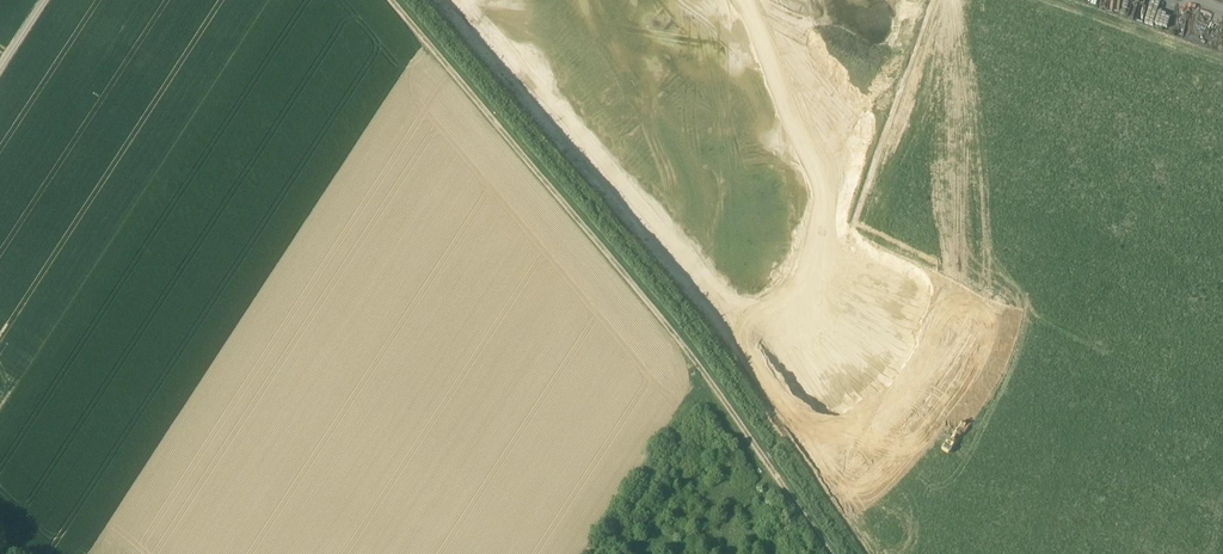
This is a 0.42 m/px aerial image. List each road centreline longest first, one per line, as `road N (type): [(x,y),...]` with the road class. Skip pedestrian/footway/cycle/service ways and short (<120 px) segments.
road 1 (track): [(830,553),(704,377),(392,0)]

